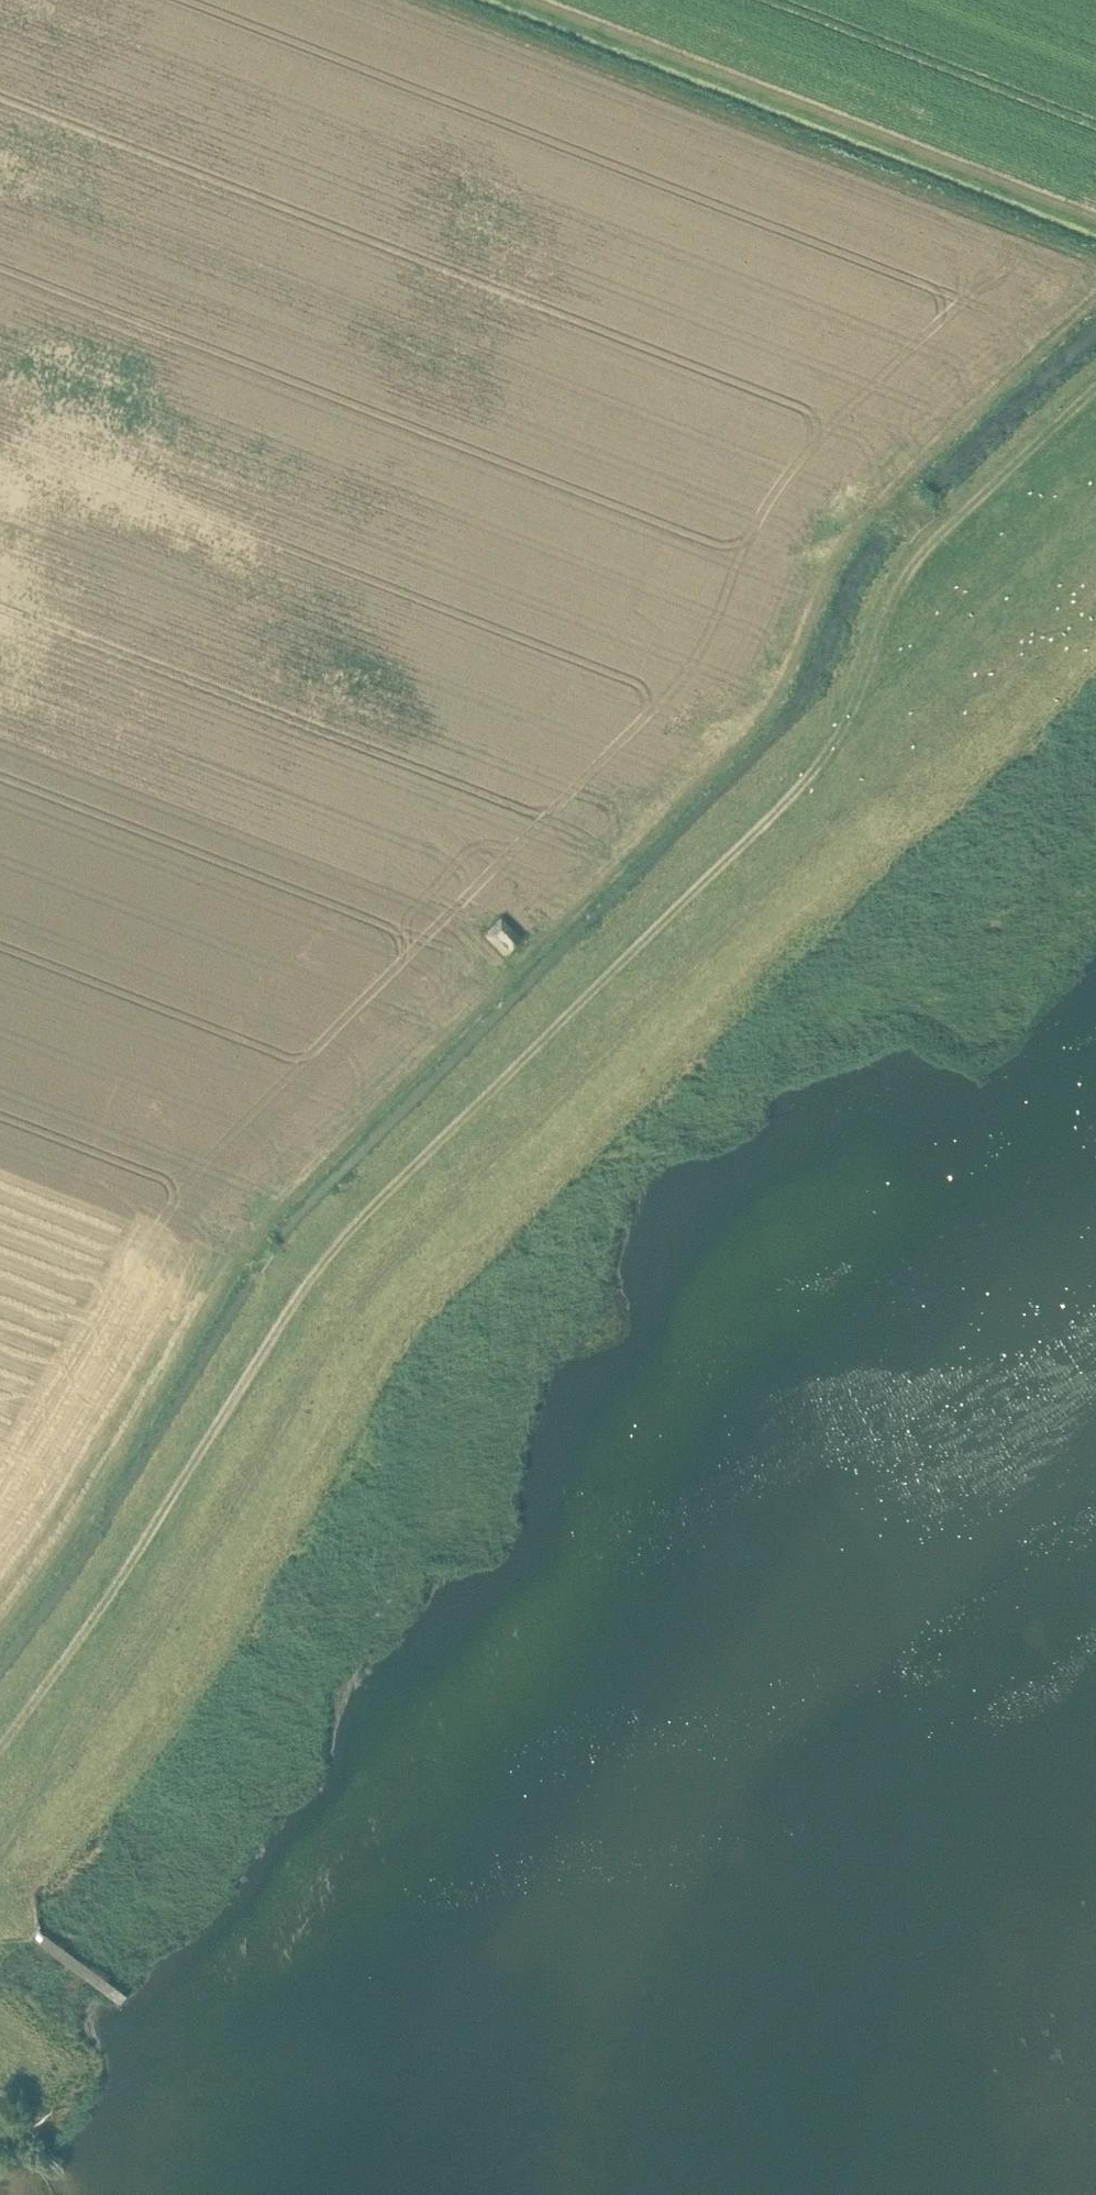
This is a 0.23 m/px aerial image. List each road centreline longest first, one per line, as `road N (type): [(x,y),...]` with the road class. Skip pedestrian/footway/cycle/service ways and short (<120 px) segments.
road 1 (track): [(0,1748),(338,1240),(1095,501)]

